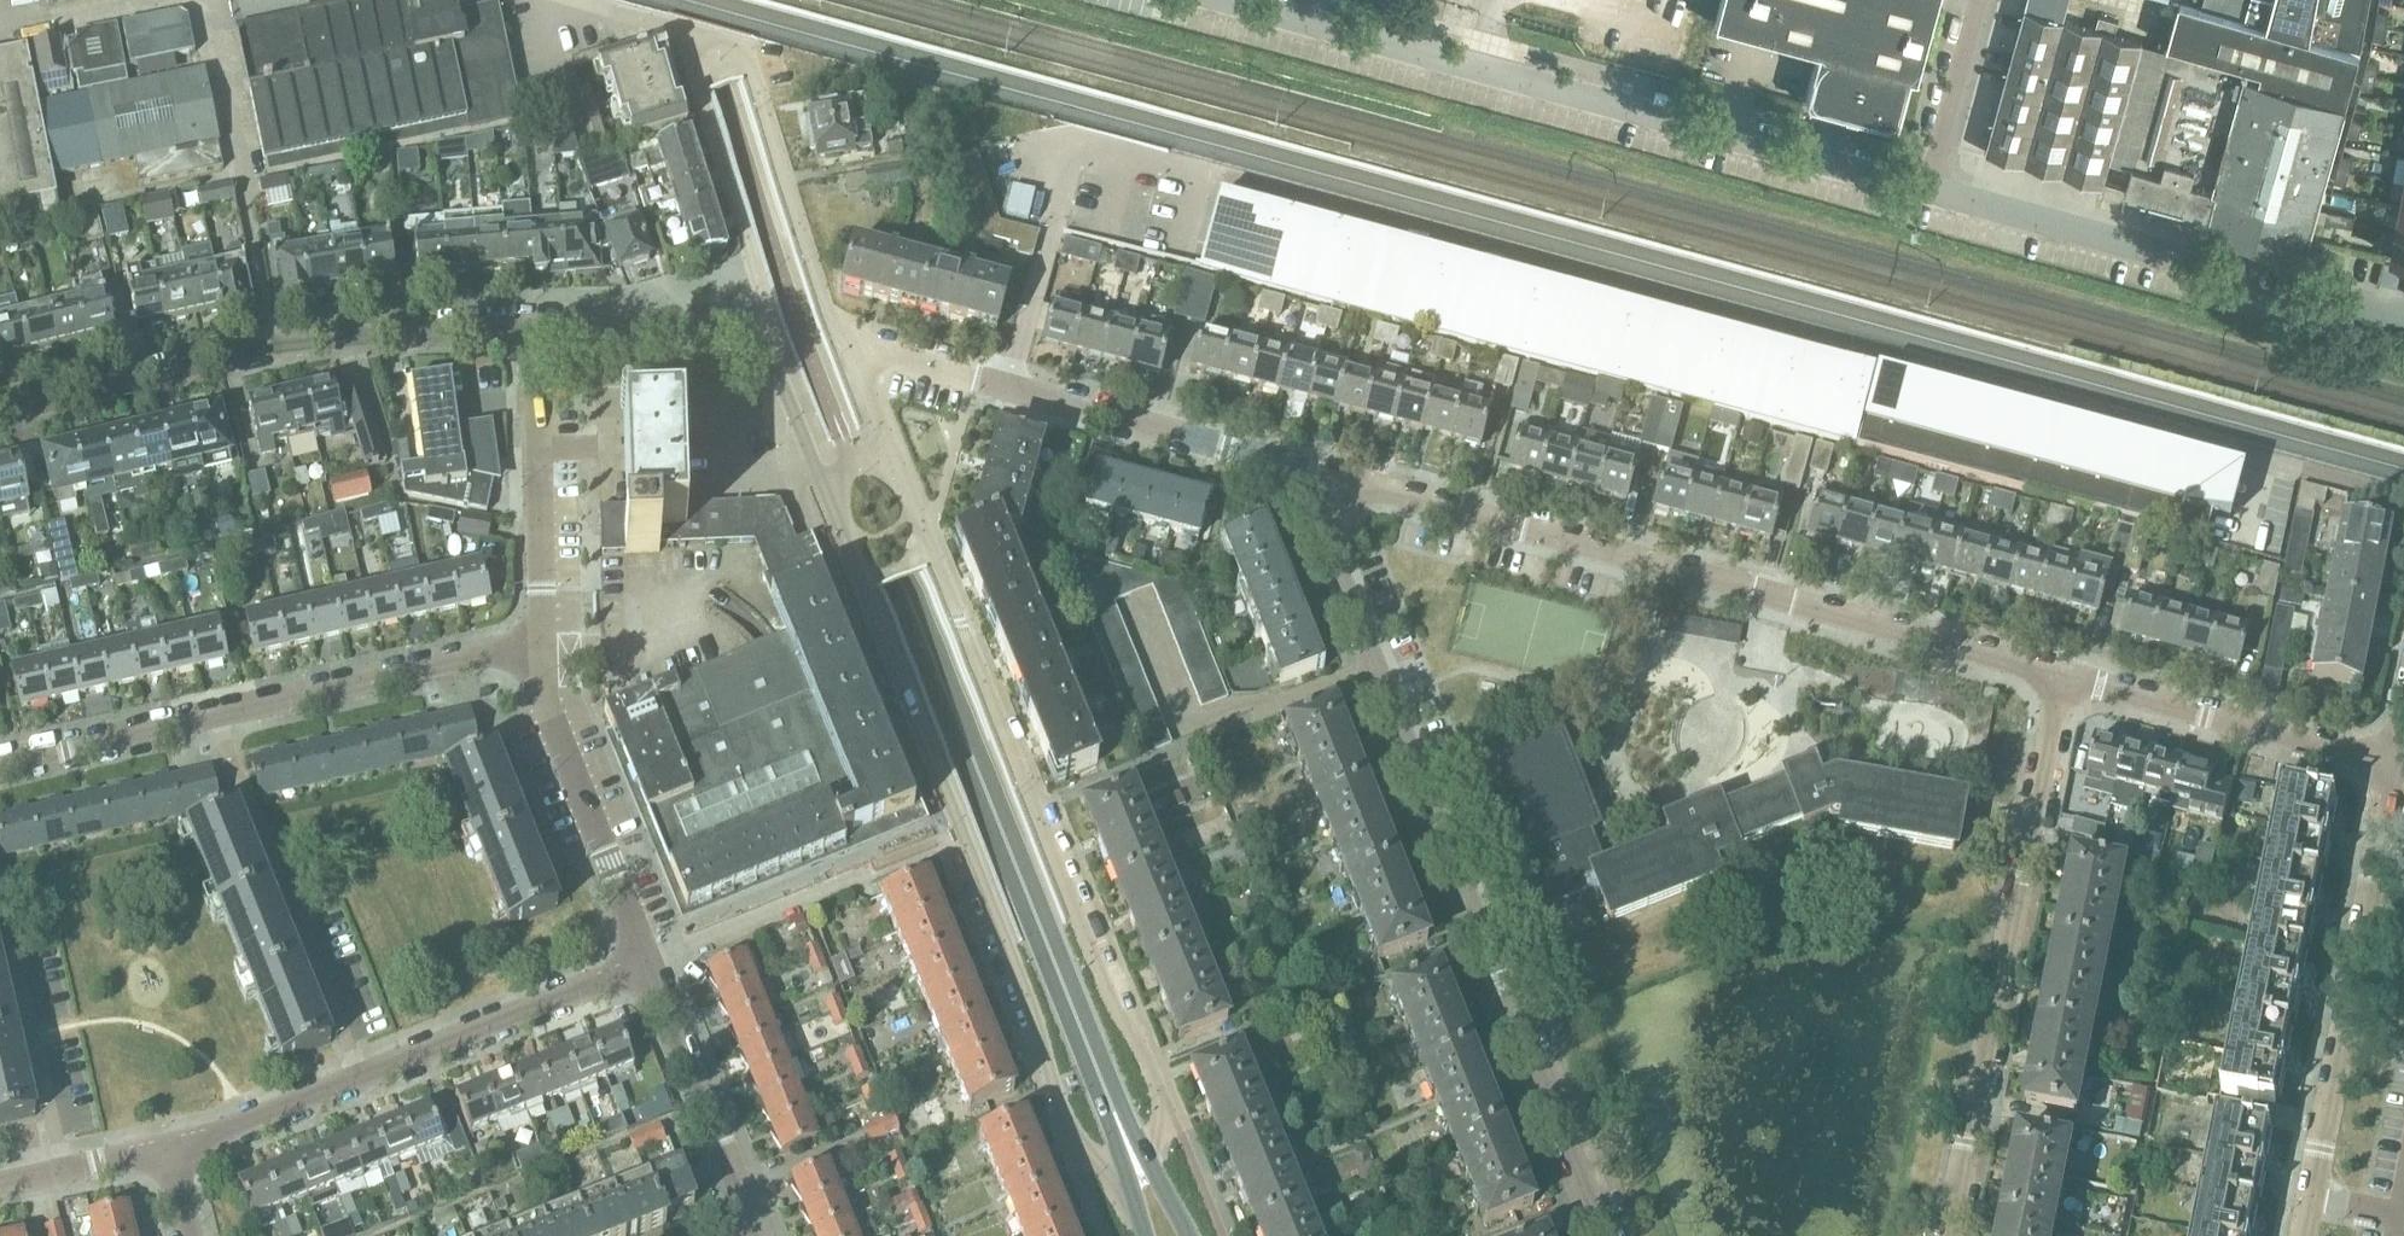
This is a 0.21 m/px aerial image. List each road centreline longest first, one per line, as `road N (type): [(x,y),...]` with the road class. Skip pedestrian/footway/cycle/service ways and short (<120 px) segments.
road 1 (unclassified): [(2403,504),(1073,142),(1008,387)]
road 2 (primary): [(1133,1158),(825,388),(702,0)]
road 3 (residential): [(1342,478),(1326,537),(1602,1235)]
road 4 (residential): [(1146,1166),(1169,1121),(1157,1088),(1111,1002),(890,446)]
road 5 (residential): [(820,477),(1035,1014),(1067,1119),(1084,1152),(1132,1172)]
road 6 (residential): [(2064,675),(1342,478)]
road 7 (unclassified): [(1928,191),(1226,0)]
road 8 (residential): [(1953,1235),(2064,675)]
road 9 (residential): [(0,411),(276,346),(405,330),(534,329)]
road 10 (unclassified): [(2403,319),(1928,191)]
road 11 (residential): [(2306,1235),(2397,764)]
road 12 (residential): [(362,1077),(216,714)]
road 13 (residential): [(848,349),(824,299),(747,51),(686,50)]
road 14 (residential): [(1342,478),(1008,387)]
road 15 (residential): [(2397,764),(2064,675)]
road 16 (residential): [(541,639),(543,694),(648,962)]
road 17 (residential): [(216,714),(541,639)]
road 18 (residential): [(541,639),(534,329)]
road 19 (residential): [(362,1077),(648,962)]
road 20 (residential): [(648,962),(757,1235)]
road 21 (residential): [(686,50),(769,329)]
road 22 (residential): [(64,1175),(0,898)]
road 23 (residential): [(534,329),(769,329)]
road 24 (residential): [(0,763),(216,714)]
road 25 (residential): [(168,1152),(362,1077)]
road 26 (unclassified): [(1928,191),(1980,0)]
road 27 (residential): [(1008,387),(848,349)]
road 28 (residential): [(769,329),(820,477)]

